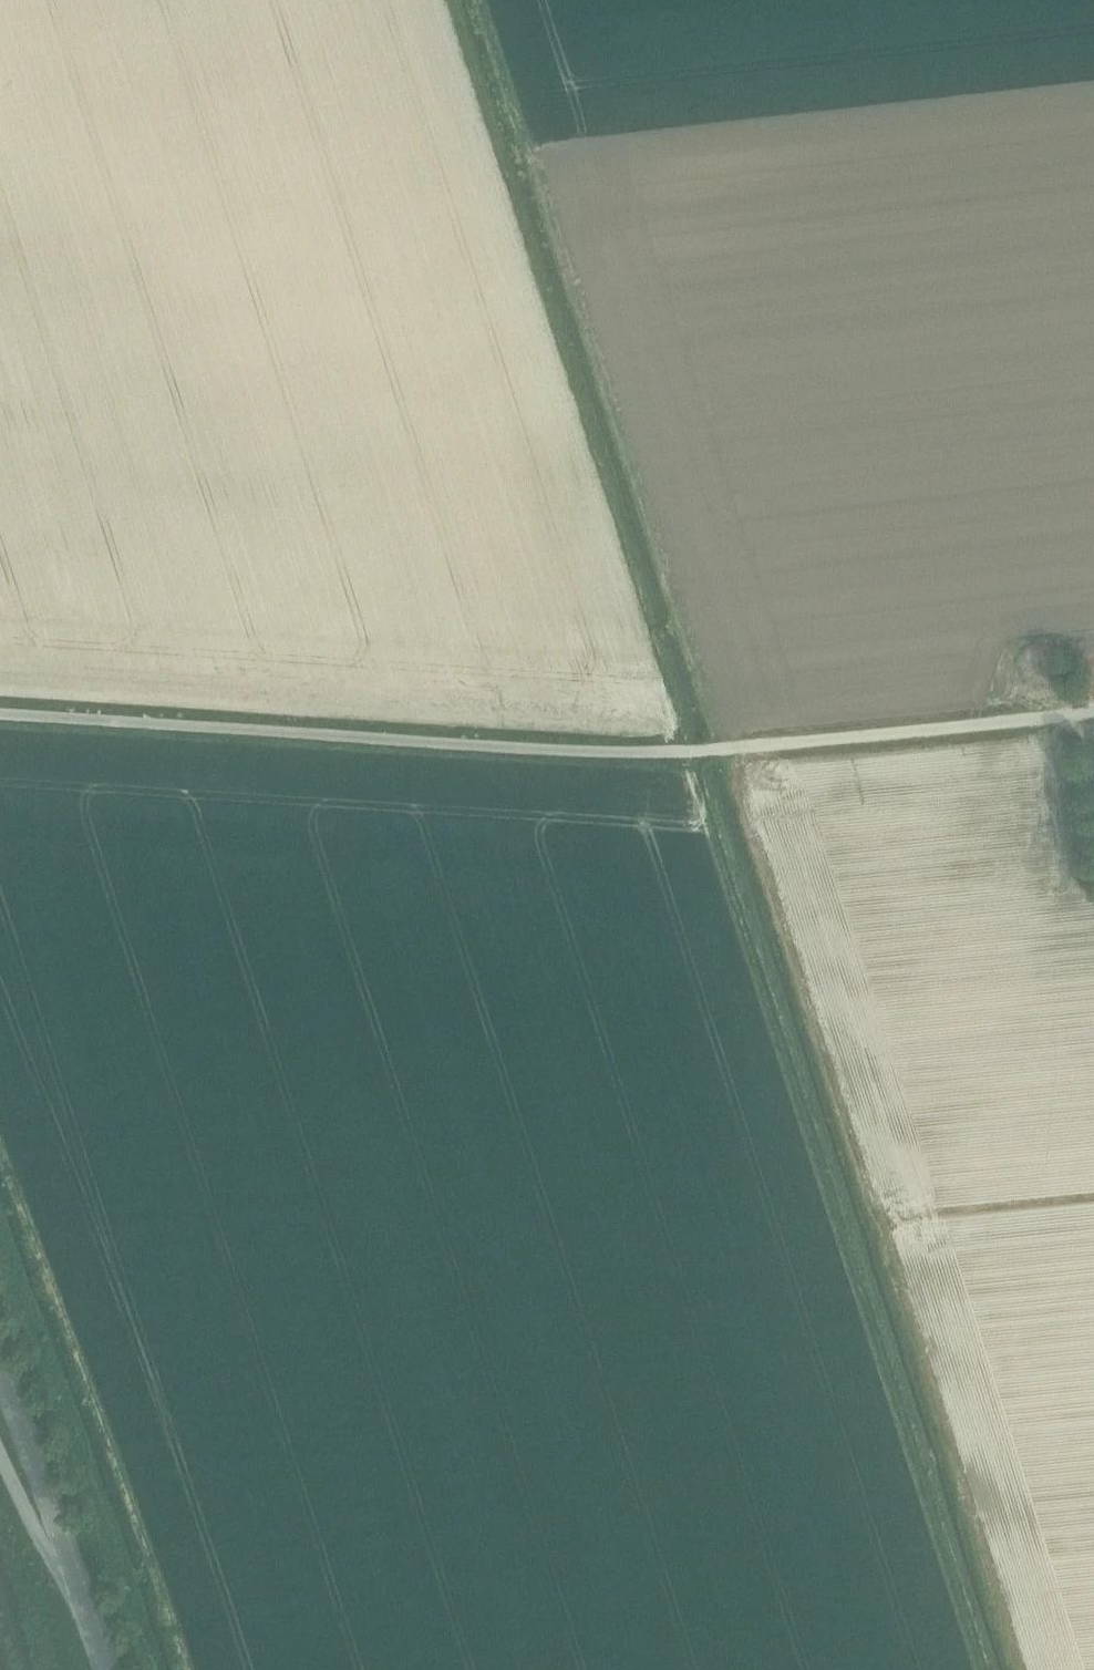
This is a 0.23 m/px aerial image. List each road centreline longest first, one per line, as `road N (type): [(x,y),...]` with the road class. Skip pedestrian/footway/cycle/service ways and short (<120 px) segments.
road 1 (tertiary): [(106,1669),(0,1371)]

